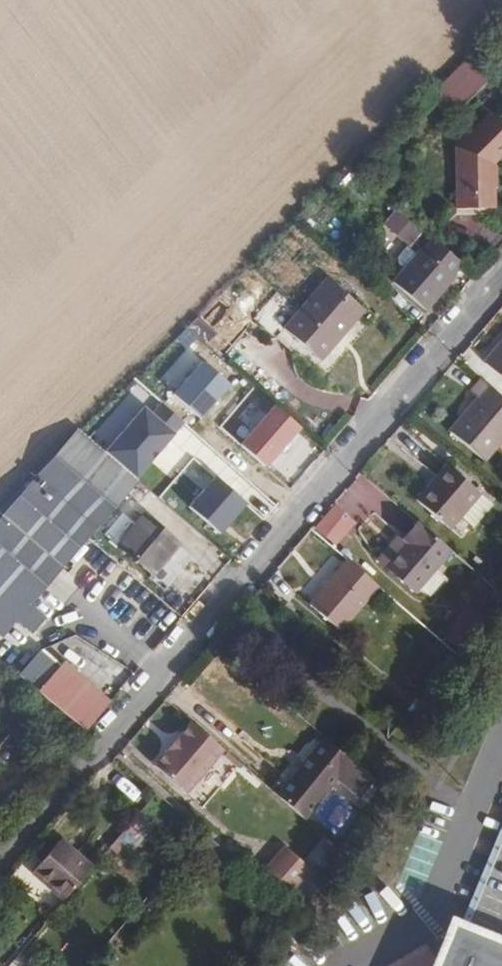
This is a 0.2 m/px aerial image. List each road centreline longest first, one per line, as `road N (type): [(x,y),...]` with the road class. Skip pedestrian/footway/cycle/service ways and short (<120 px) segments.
road 1 (residential): [(501,287),(0,862)]

